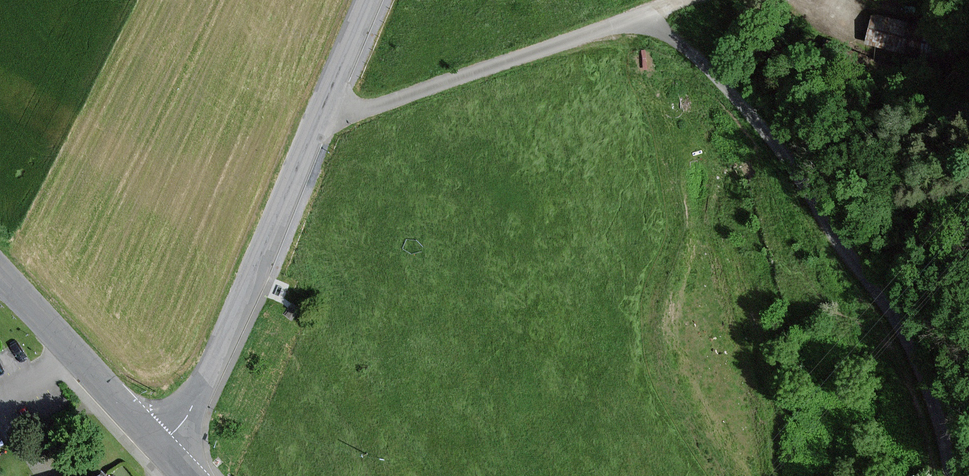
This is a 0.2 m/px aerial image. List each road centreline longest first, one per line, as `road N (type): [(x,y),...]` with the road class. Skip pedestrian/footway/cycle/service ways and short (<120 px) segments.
road 1 (unclassified): [(321,110),(349,113),(602,29),(626,24),(669,35),(700,60),(818,204),(891,306),(924,371),(950,475)]
road 2 (tertiary): [(161,444),(190,409),(321,110)]
road 3 (tertiary): [(161,444),(13,289)]

